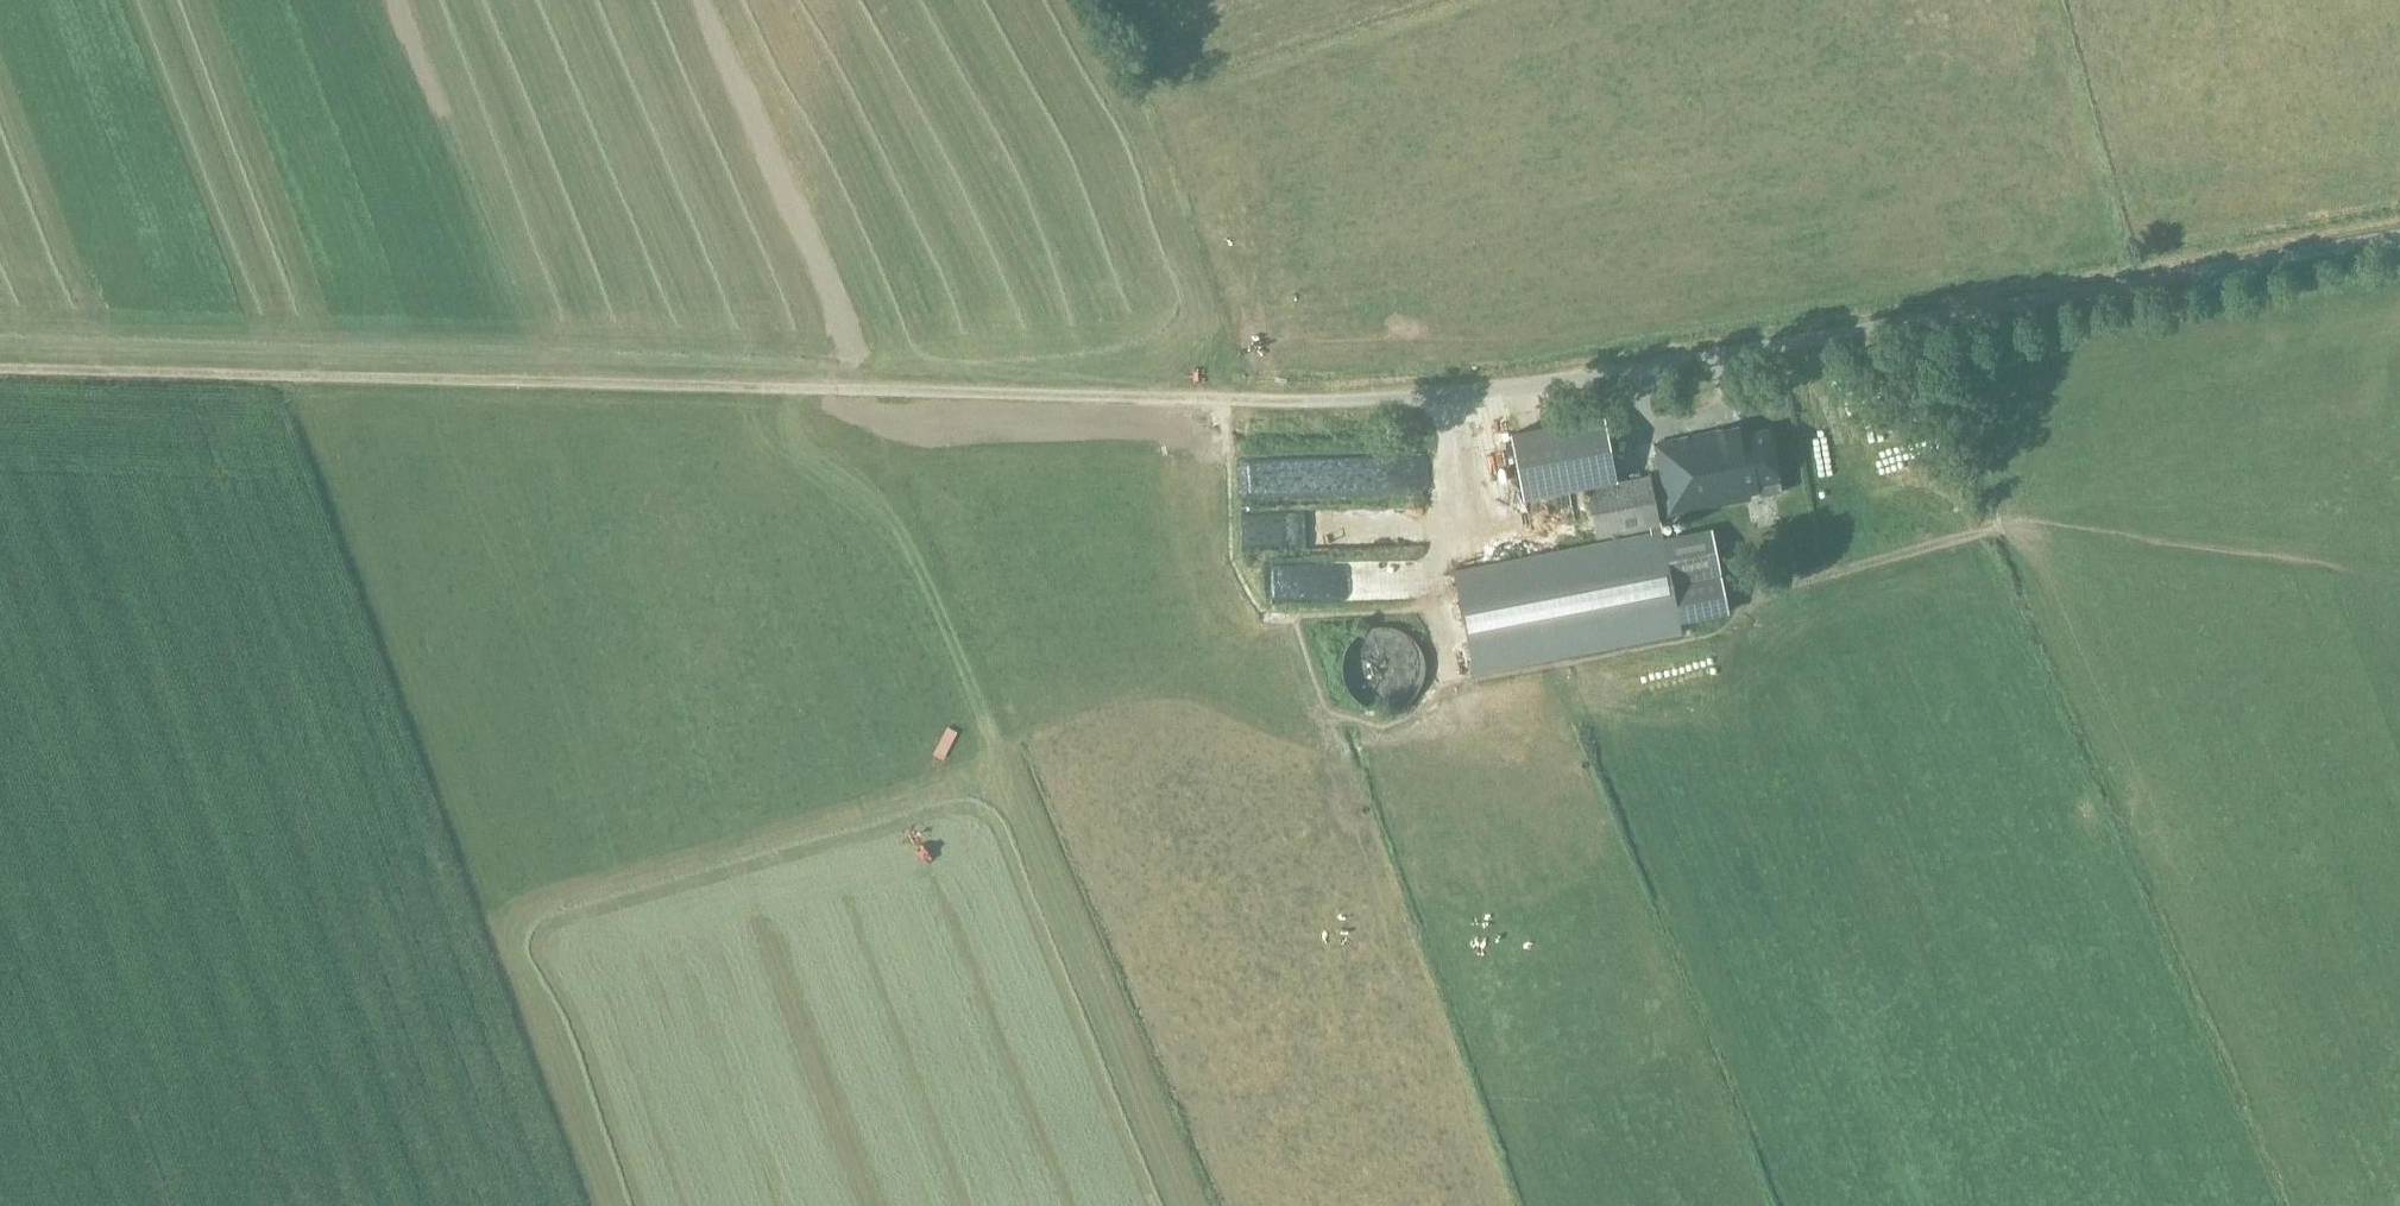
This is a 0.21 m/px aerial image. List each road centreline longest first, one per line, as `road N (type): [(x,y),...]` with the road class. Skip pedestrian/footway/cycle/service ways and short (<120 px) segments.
road 1 (track): [(0,371),(1262,401)]
road 2 (unclassified): [(1262,401),(1492,390),(2399,236)]

